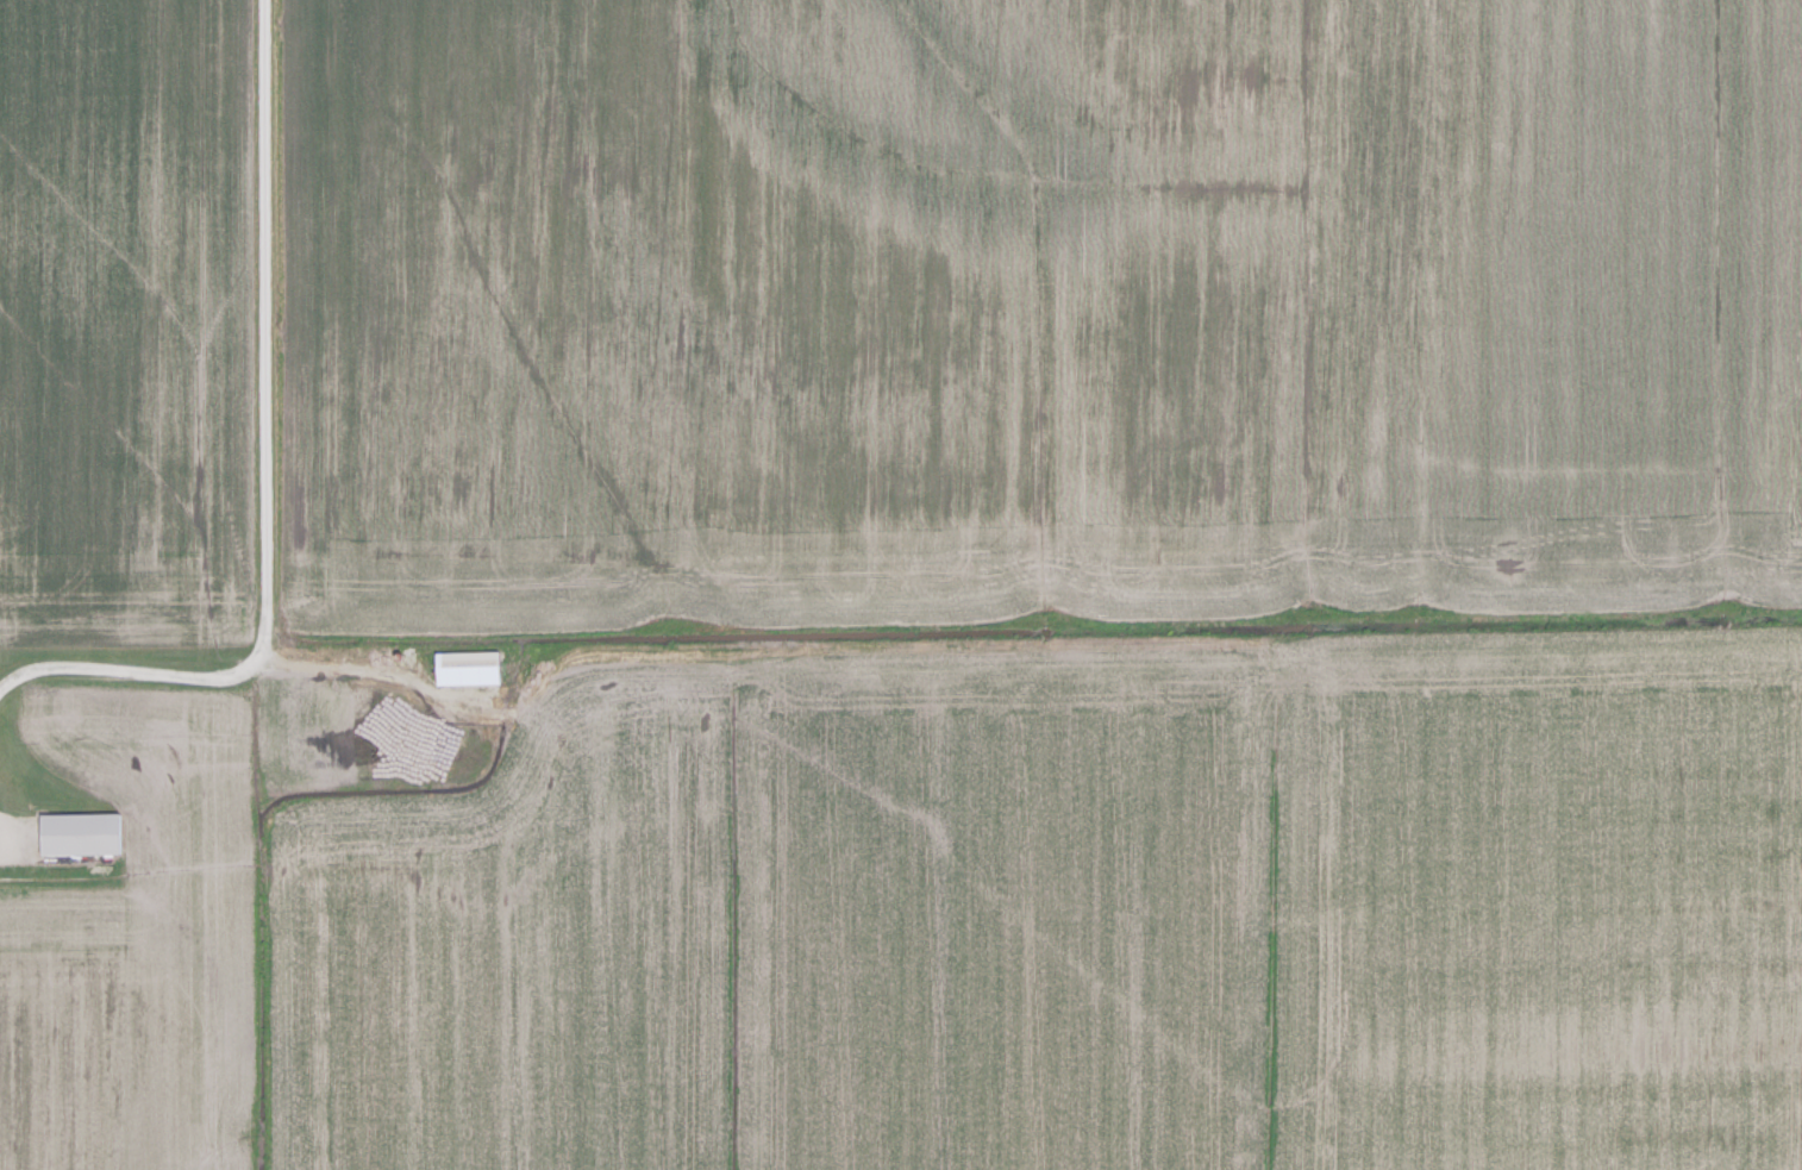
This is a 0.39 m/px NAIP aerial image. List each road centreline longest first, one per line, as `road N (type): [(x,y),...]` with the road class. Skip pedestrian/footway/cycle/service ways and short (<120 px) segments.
road 1 (residential): [(0,701),(43,640),(195,643),(214,622),(217,0)]

